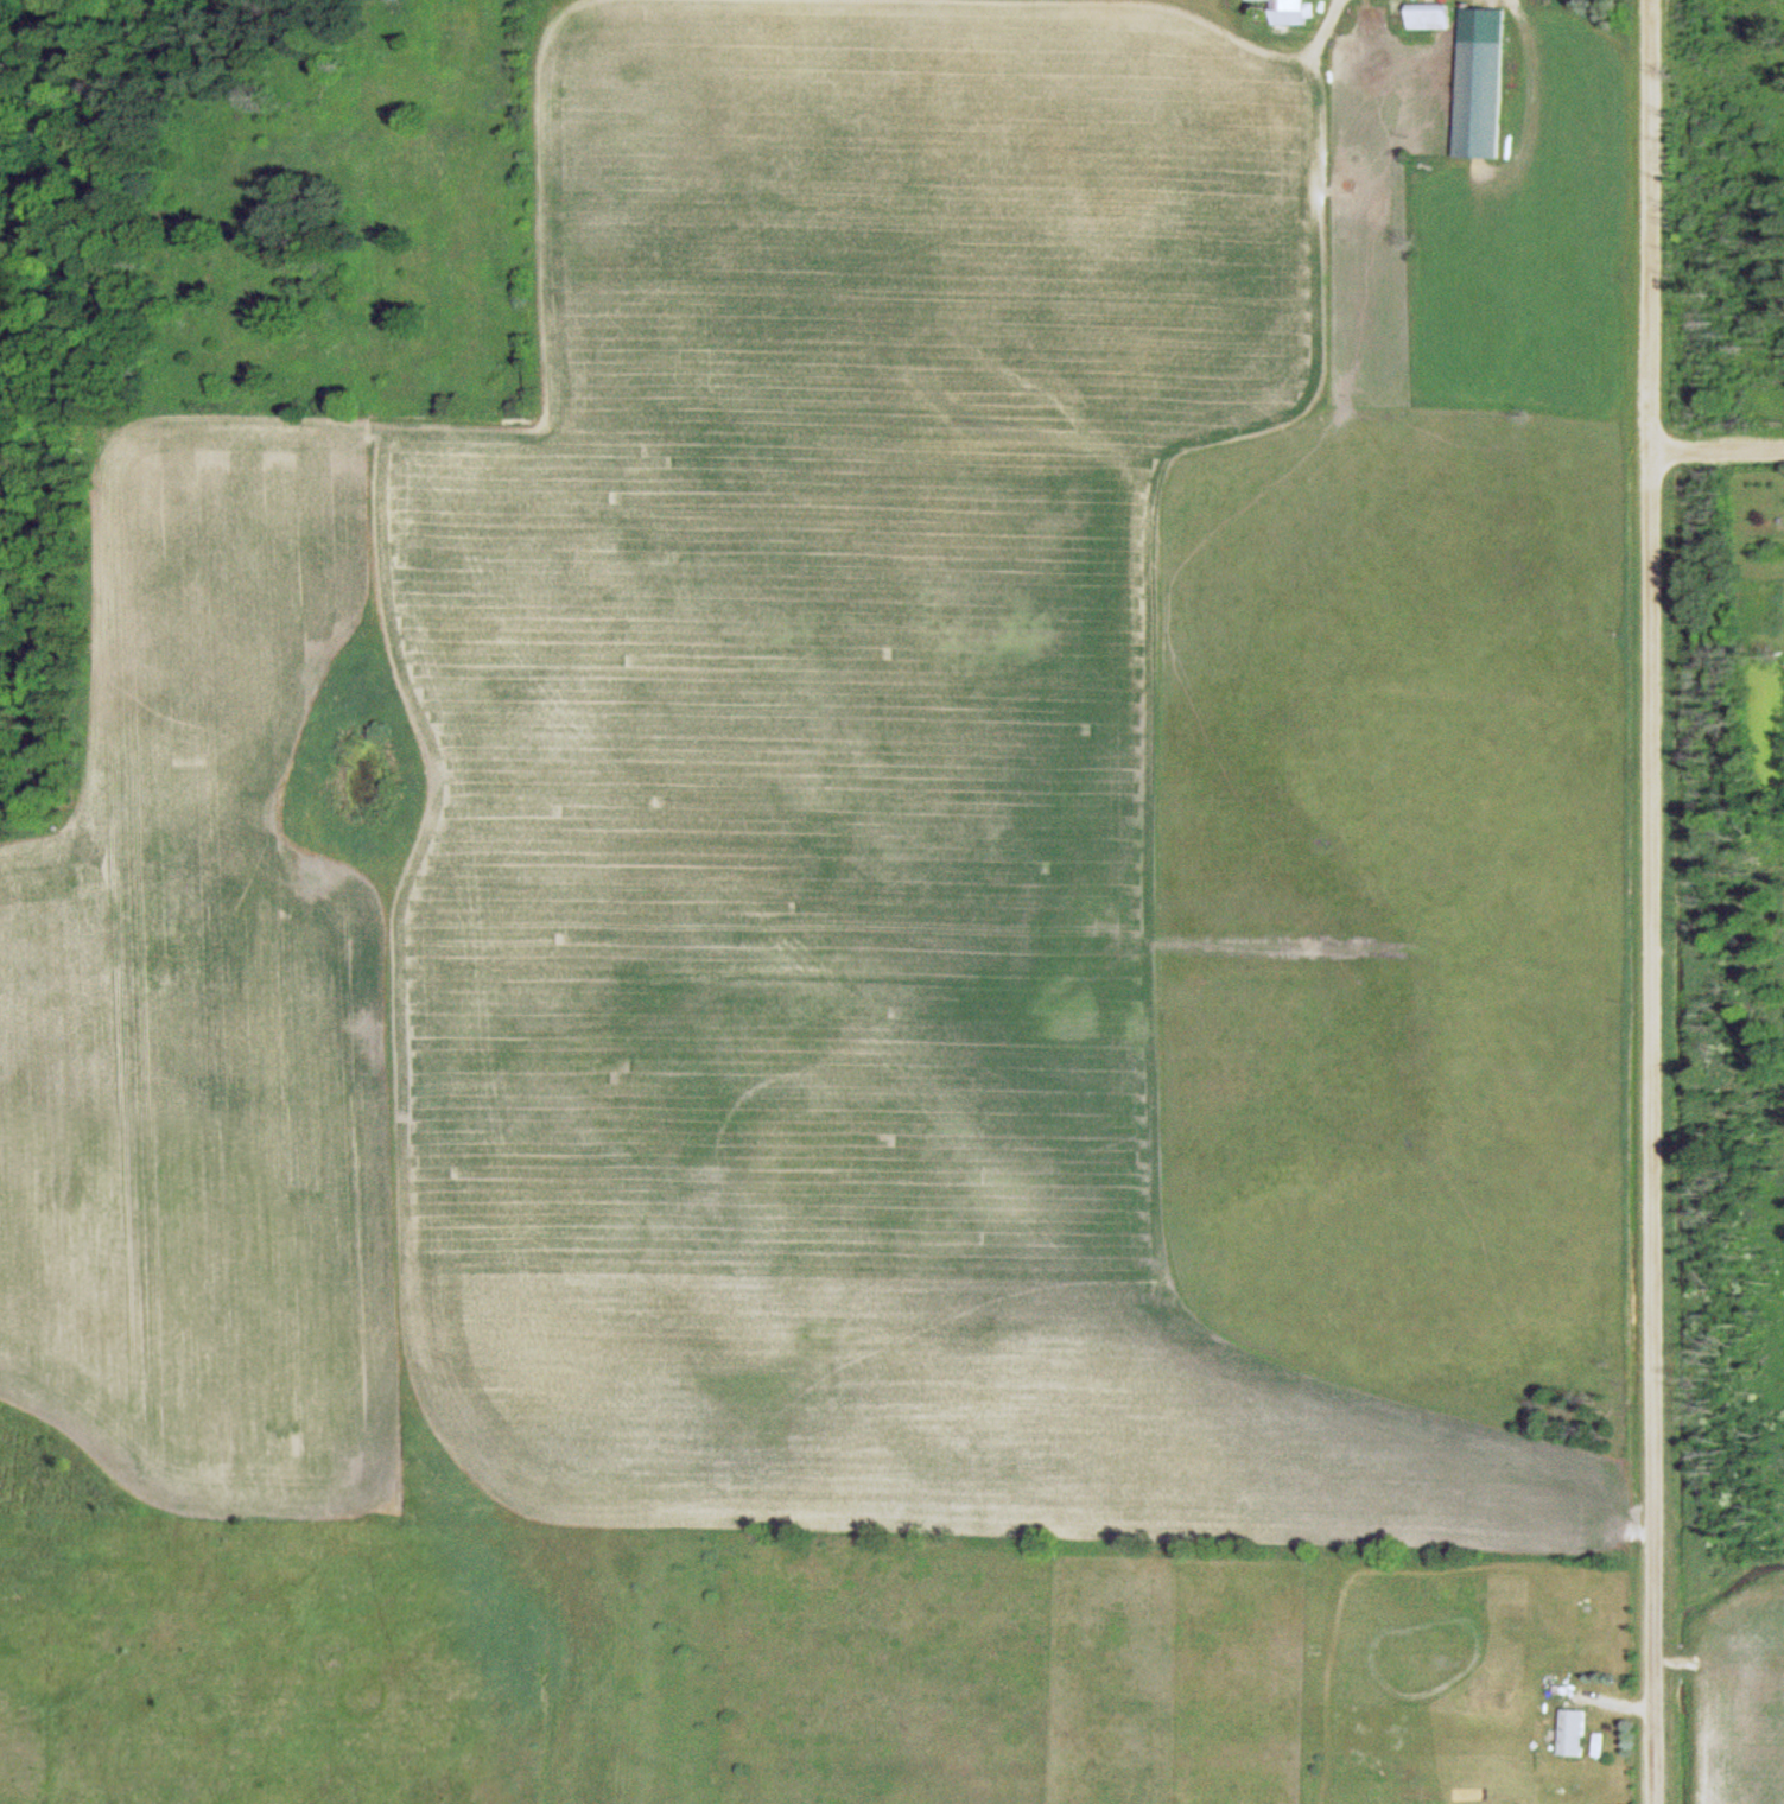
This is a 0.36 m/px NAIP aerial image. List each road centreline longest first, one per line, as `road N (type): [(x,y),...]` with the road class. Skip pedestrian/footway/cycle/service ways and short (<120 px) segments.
road 1 (residential): [(1658,1803),(1652,0)]
road 2 (residential): [(1783,450),(1656,449)]

